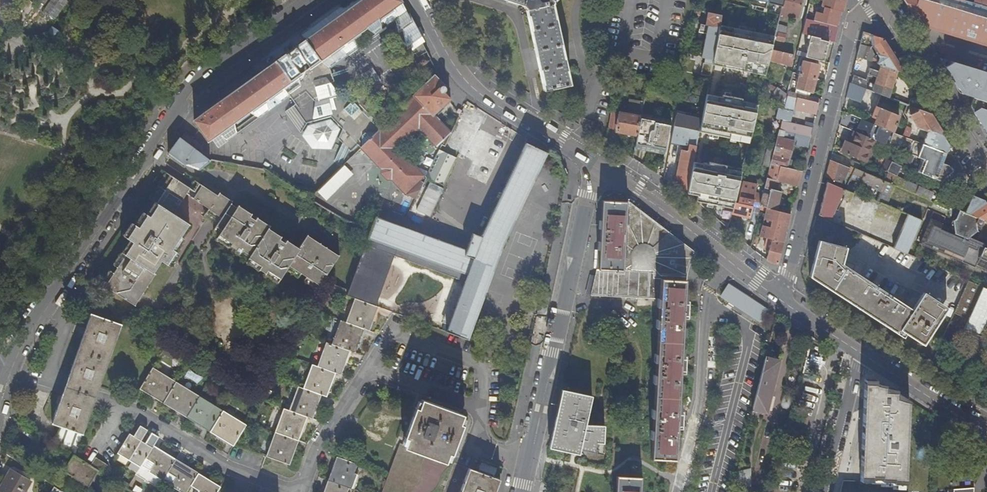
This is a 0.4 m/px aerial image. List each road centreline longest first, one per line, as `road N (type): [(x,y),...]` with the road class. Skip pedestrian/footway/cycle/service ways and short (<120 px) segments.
road 1 (residential): [(0,402),(19,343),(173,116),(205,79),(316,0)]
road 2 (residential): [(520,491),(595,163)]
road 3 (residential): [(780,300),(854,18),(879,0)]
road 4 (tertiary): [(595,163),(481,96),(459,75),(419,0)]
road 5 (tertiary): [(780,300),(595,163)]
road 6 (secondary): [(986,168),(880,0)]
road 7 (tertiary): [(986,429),(862,352)]
road 8 (residential): [(825,491),(862,352)]

